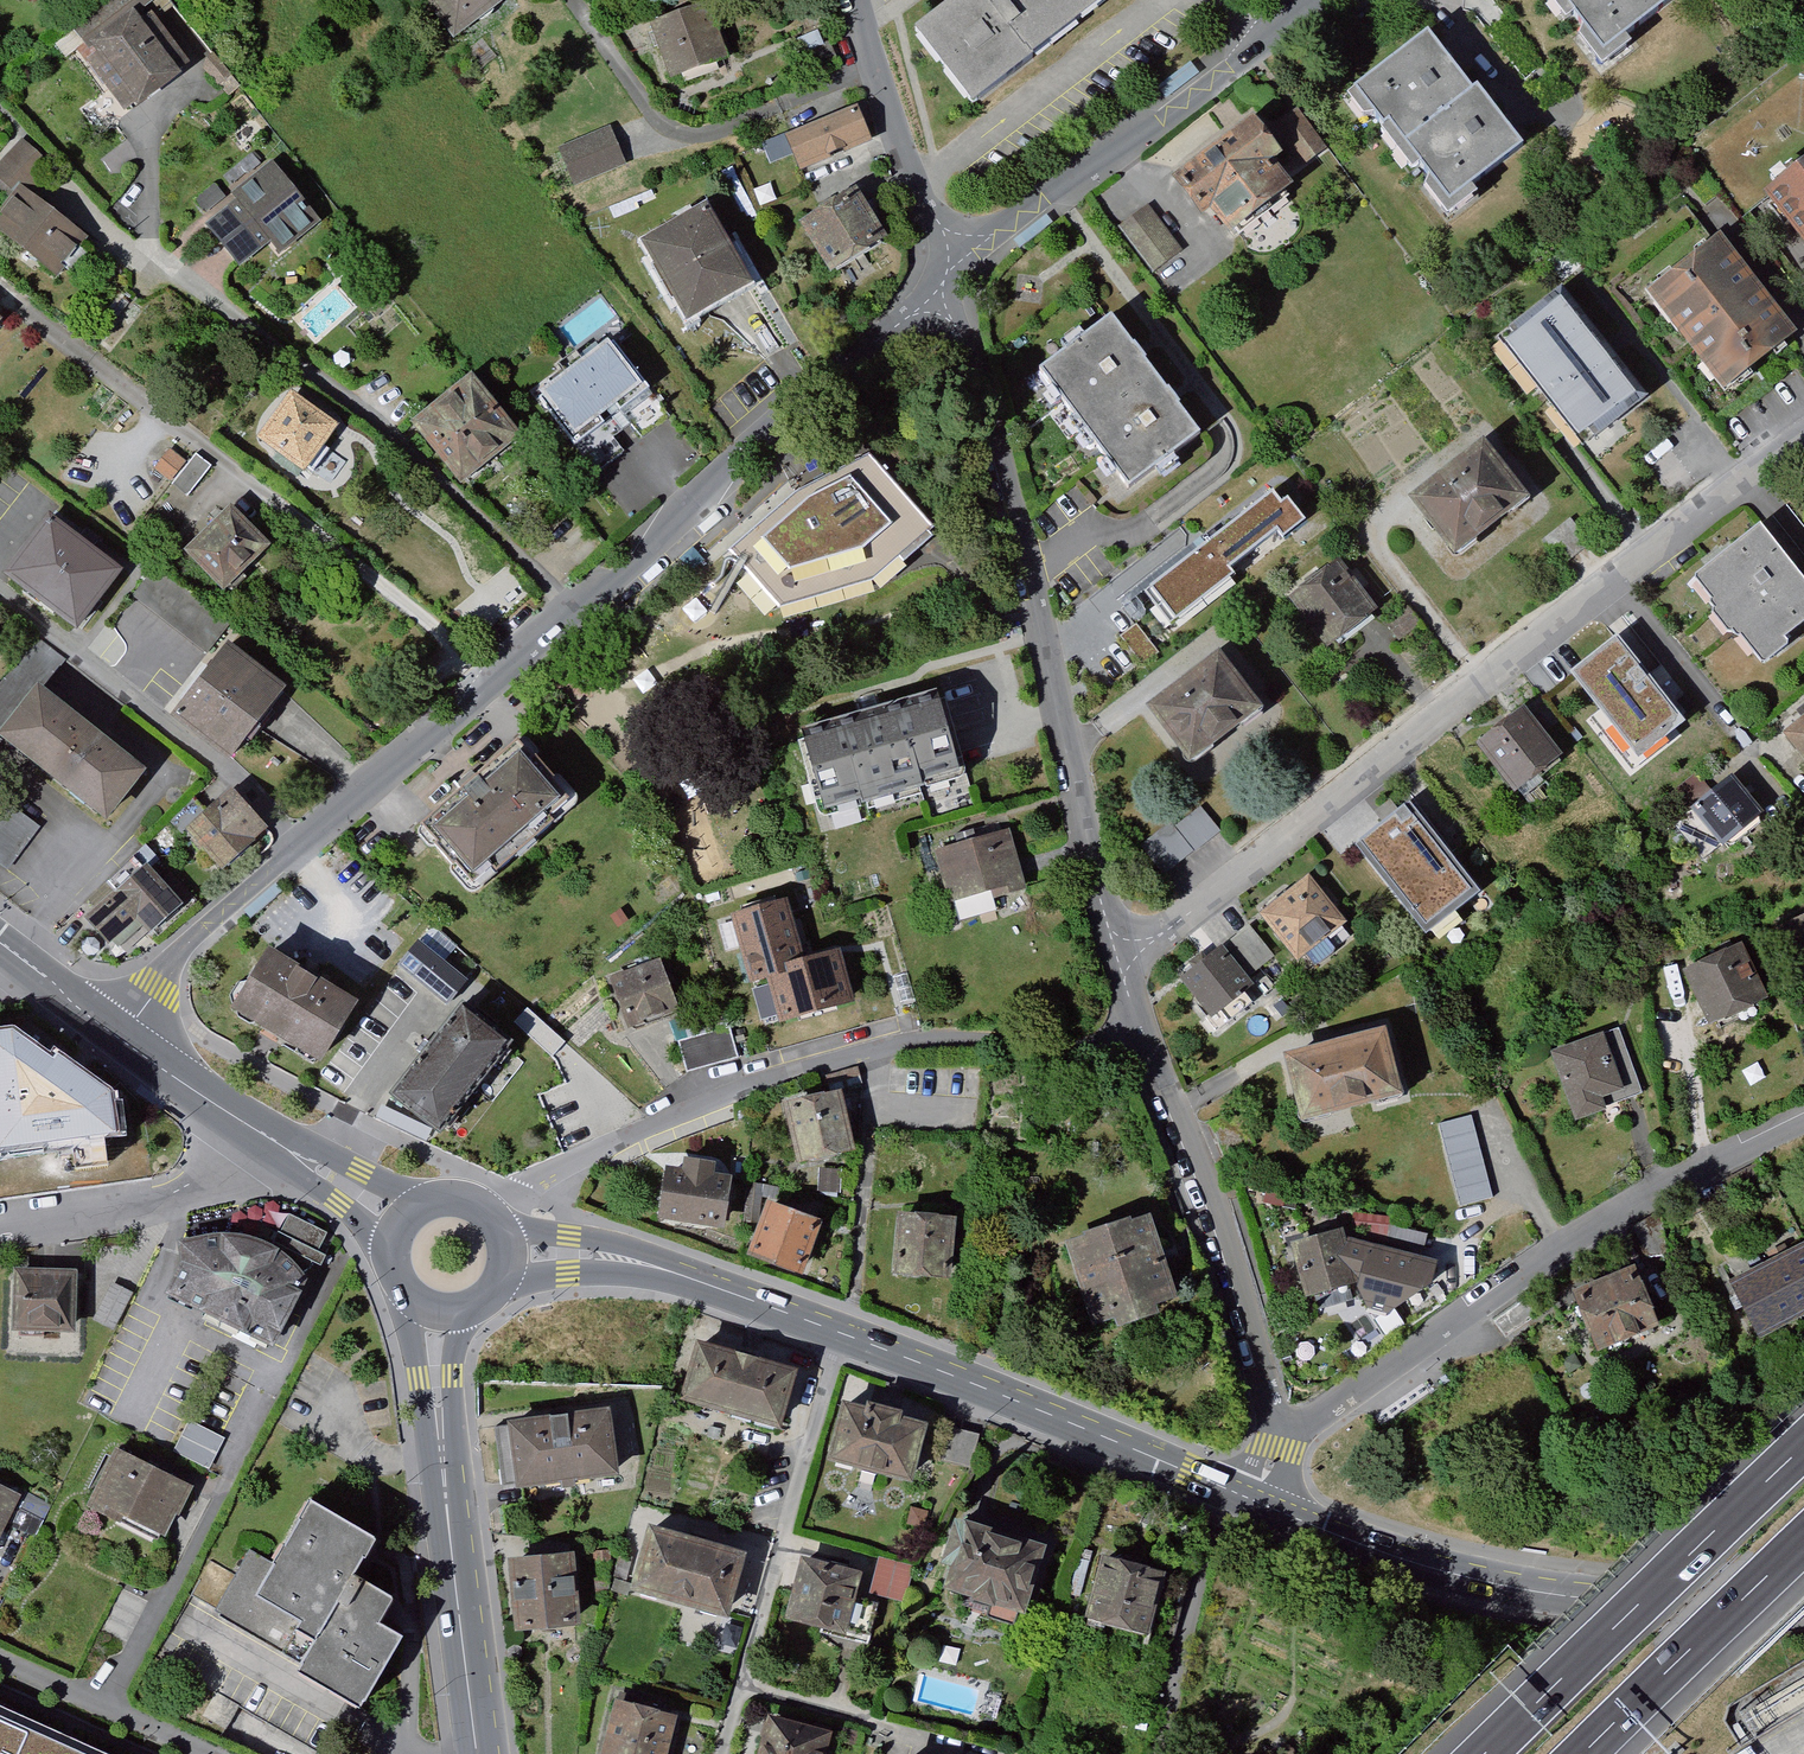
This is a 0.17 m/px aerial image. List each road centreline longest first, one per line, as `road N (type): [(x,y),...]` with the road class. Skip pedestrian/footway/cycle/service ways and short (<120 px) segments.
road 1 (residential): [(944,278),(742,448),(614,582),(481,685),(177,954),(120,1039)]
road 2 (residential): [(1803,430),(1119,965)]
road 3 (residential): [(944,278),(1119,965)]
road 4 (residential): [(1137,1038),(1110,1050),(921,1041),(873,1049),(724,1091),(534,1182),(484,1216)]
road 5 (residential): [(1272,1453),(1708,1172),(1803,1119)]
road 6 (secondary): [(1803,1592),(1687,1602),(1512,1587),(1397,1557),(1255,1501)]
road 7 (secondary): [(1255,1501),(831,1331)]
road 8 (residential): [(1304,0),(1253,39),(1229,70),(985,239),(944,278)]
road 9 (motorway): [(1803,1444),(1483,1753)]
road 10 (residential): [(1137,1038),(1271,1392),(1272,1453)]
road 11 (residential): [(831,1331),(720,1753)]
road 12 (motorway): [(1584,1753),(1803,1542)]
road 13 (secondary): [(475,1753),(442,1454)]
road 14 (residential): [(847,0),(944,278)]
road 15 (residential): [(0,1238),(174,1201),(255,1131)]
road 16 (residential): [(0,1658),(215,1753)]
road 17 (secondary): [(694,1279),(635,1248),(492,1223)]
road 18 (secondary): [(494,1288),(621,1270),(694,1279)]
road 19 (tertiary): [(441,1204),(255,1131)]
road 20 (tertiary): [(255,1131),(397,1262)]
road 21 (tertiary): [(255,1131),(120,1039)]
road 22 (secondary): [(412,1294),(421,1378),(442,1454)]
road 23 (secondary): [(831,1331),(694,1279)]
road 24 (secondary): [(442,1454),(458,1310)]
road 25 (tertiary): [(120,1039),(16,954)]

